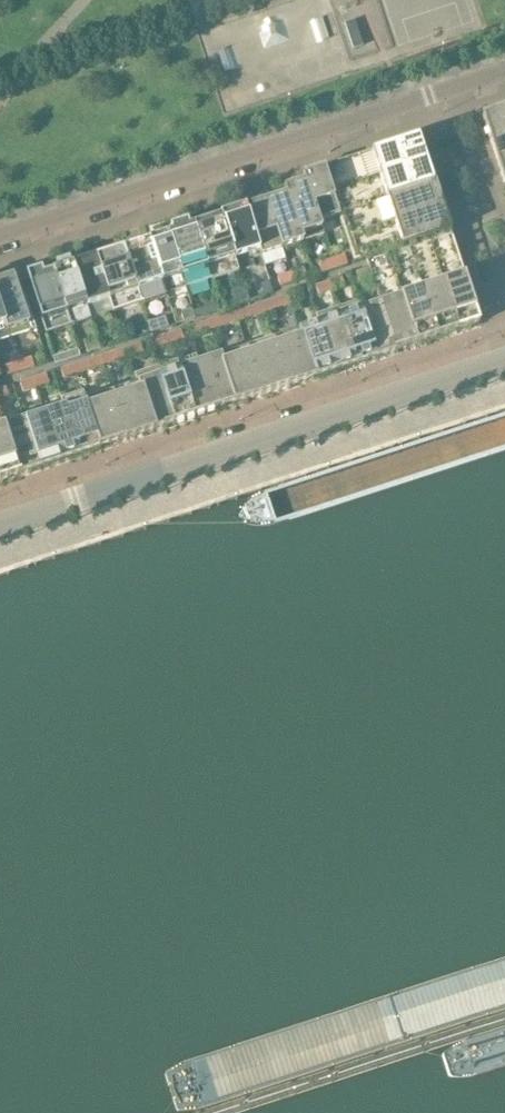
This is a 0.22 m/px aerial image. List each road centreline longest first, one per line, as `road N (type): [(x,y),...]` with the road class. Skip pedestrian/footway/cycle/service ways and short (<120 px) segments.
road 1 (residential): [(504,359),(0,527)]
road 2 (residential): [(0,235),(504,72)]

